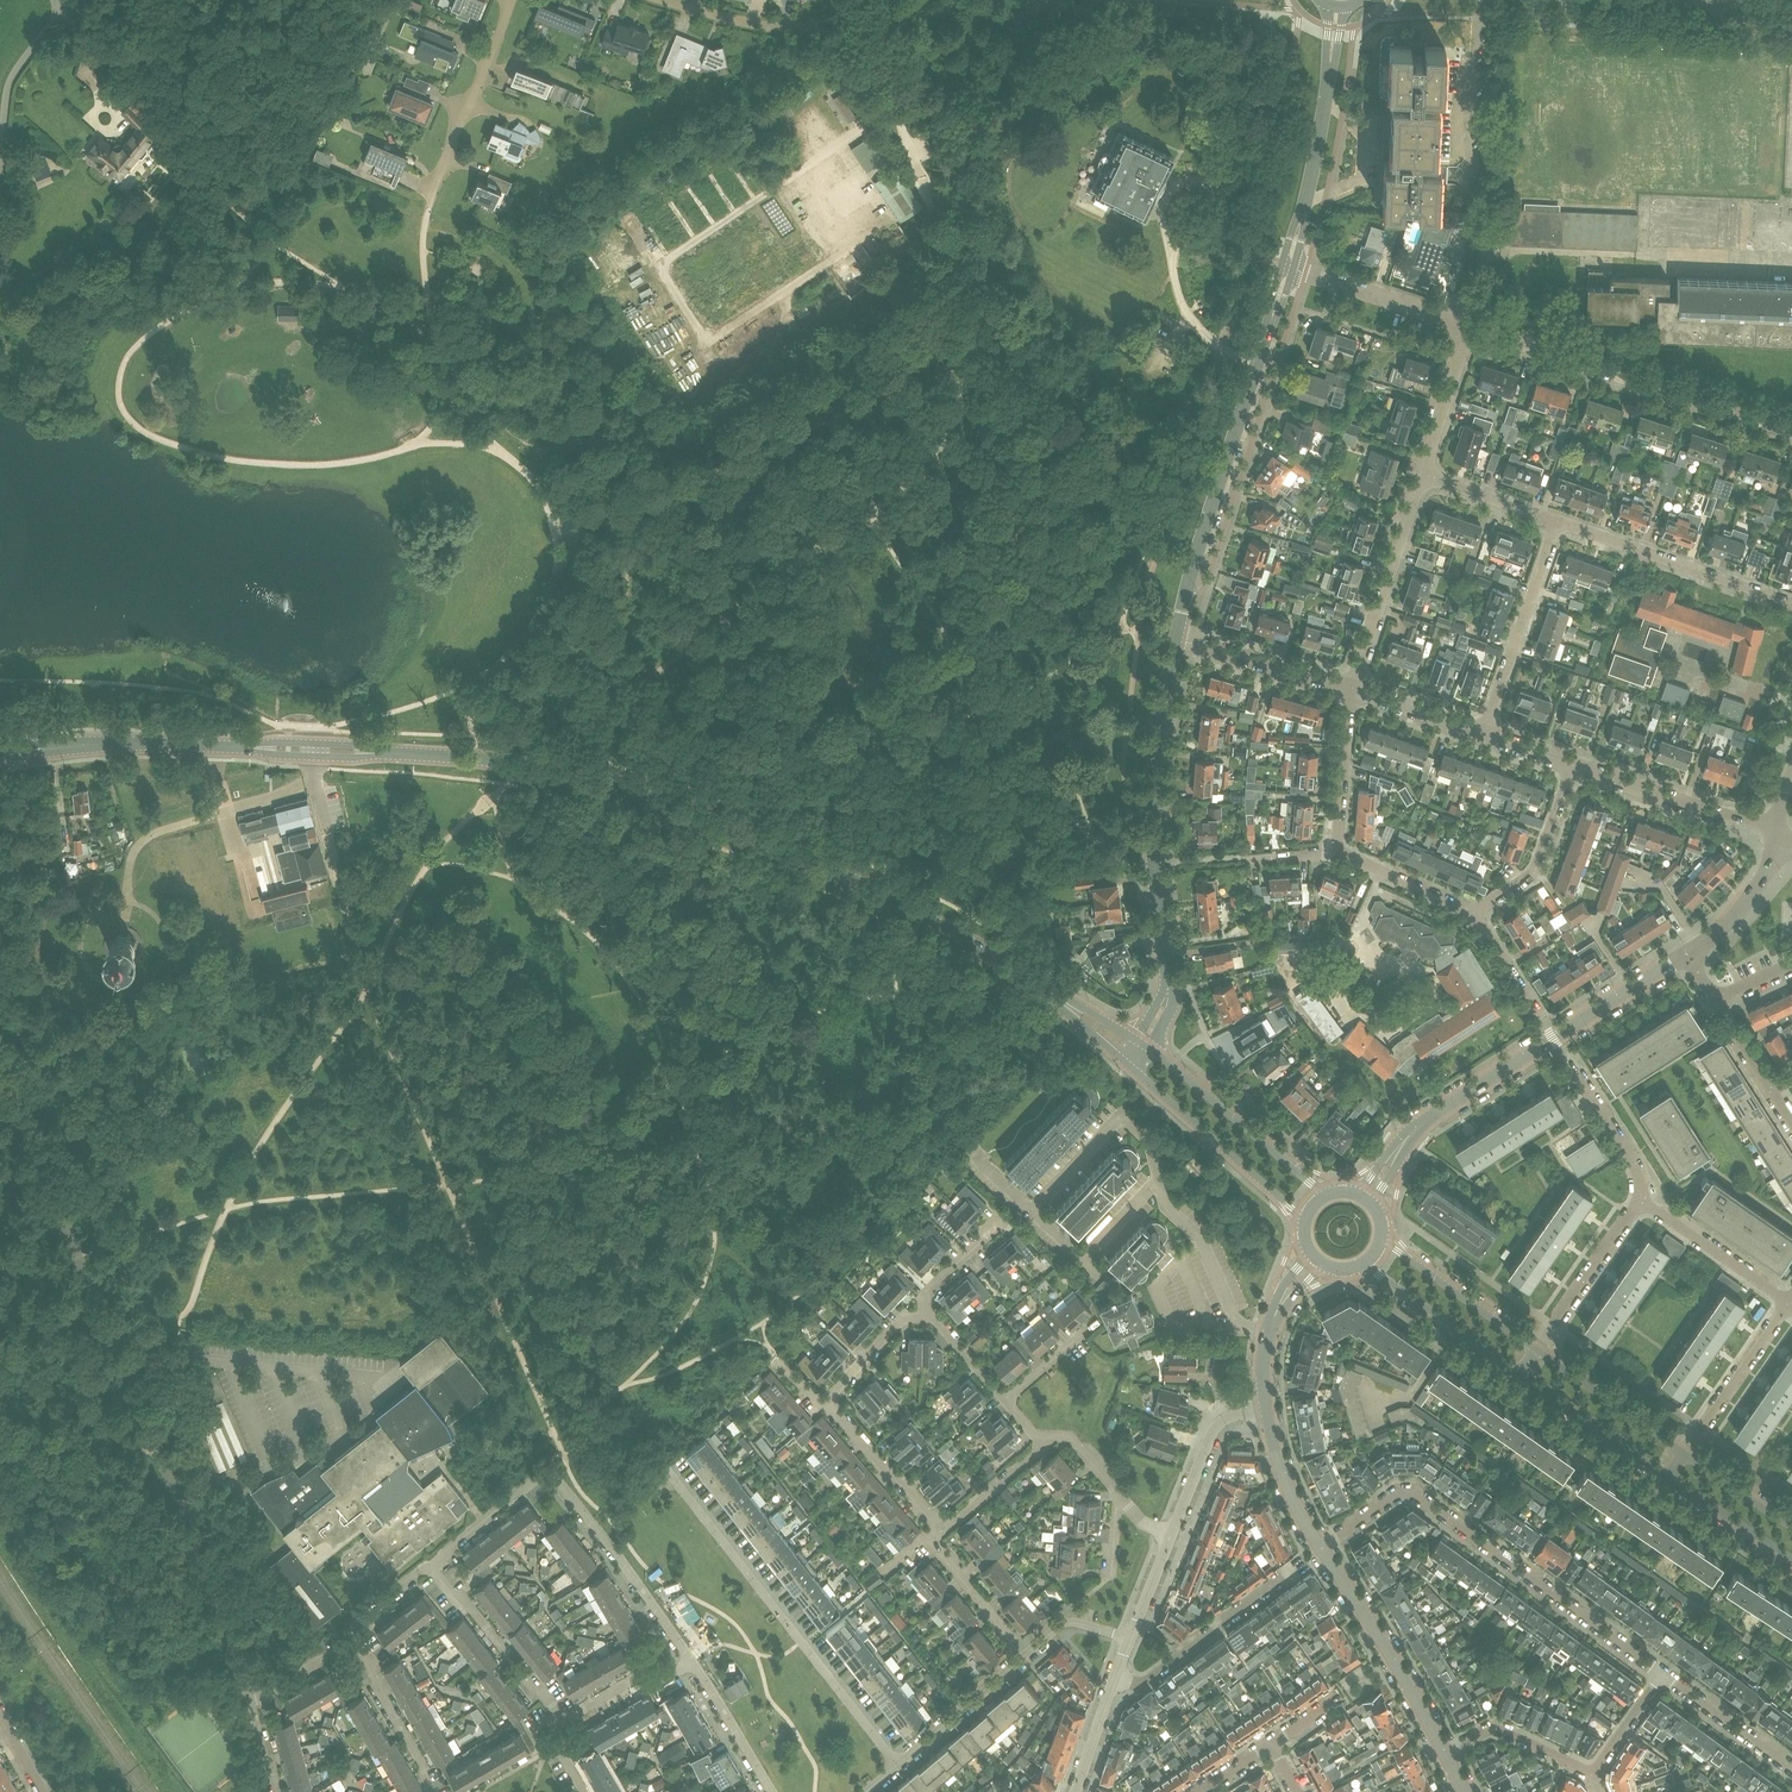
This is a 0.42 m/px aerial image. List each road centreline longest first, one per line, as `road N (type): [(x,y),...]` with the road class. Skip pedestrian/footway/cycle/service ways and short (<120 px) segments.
road 1 (tertiary): [(1058,996),(813,860),(709,817),(583,779),(462,758),(102,744),(30,748)]
road 2 (residential): [(1663,1673),(1416,1492),(1393,1495),(1322,1546)]
road 3 (tertiary): [(1175,640),(1288,265)]
road 4 (residential): [(898,1764),(675,1479),(652,1496)]
road 5 (residential): [(430,1566),(547,1473),(604,1536),(691,1661)]
road 6 (residential): [(250,1701),(227,1621),(128,1377)]
road 7 (residential): [(1791,432),(1469,324)]
road 8 (residential): [(128,1377),(0,1067)]
road 9 (unclassified): [(1687,955),(1427,1119)]
road 10 (tertiary): [(1288,265),(1316,152),(1336,6)]
road 11 (residential): [(1791,602),(1560,520)]
road 12 (tertiary): [(1131,1063),(1306,1224)]
road 13 (tertiary): [(1444,1749),(1322,1546)]
road 14 (tertiary): [(1324,1199),(1152,1051)]
road 15 (residential): [(1483,733),(1560,520)]
road 16 (residential): [(666,0),(738,20),(805,28),(884,0)]
road 17 (tertiary): [(1154,862),(1158,725),(1175,640)]
road 18 (residential): [(1352,688),(1422,476)]
road 19 (residential): [(431,206),(513,0)]
road 20 (residential): [(1161,1178),(1154,1141),(1132,1117),(1121,1118),(1031,1212)]
road 21 (residential): [(1118,1678),(1141,1684),(1292,1575)]
road 22 (residential): [(1772,826),(1573,763)]
road 23 (residential): [(562,1725),(430,1566)]
road 24 (residential): [(1271,1328),(1232,1315),(1197,1236),(1164,1207),(1161,1178)]
road 25 (tertiary): [(1536,1351),(1383,1236)]
road 26 (tertiary): [(1364,1265),(1519,1374)]
road 27 (residential): [(1473,913),(1535,871),(1573,763)]
road 28 (residential): [(1680,1453),(1789,1301)]
road 29 (residential): [(1031,1212),(1080,1261),(1161,1178)]
road 30 (residential): [(1352,688),(1175,640)]
road 31 (residential): [(1536,1351),(1639,1200)]
road 32 (residential): [(1789,1301),(1639,1200)]
road 33 (tertiary): [(1519,1374),(1665,1475)]
road 34 (tertiary): [(1680,1453),(1536,1351)]
road 35 (unclassified): [(1171,1537),(1211,1431),(1267,1405)]
road 36 (residential): [(1469,324),(1306,270)]
road 37 (residential): [(433,1791),(356,1640)]
road 38 (residential): [(1639,1200),(1637,1162),(1564,1053)]
road 39 (residential): [(898,1764),(1028,1656)]
road 40 (residential): [(0,145),(14,76),(64,14),(55,0)]
road 41 (residential): [(935,1531),(826,1405)]
road 42 (residential): [(1594,1774),(1498,1728),(1444,1749)]
road 43 (residential): [(1337,849),(1352,688)]
road 44 (residential): [(1422,476),(1469,324)]
road 45 (residential): [(1791,1767),(1663,1673)]
road 46 (residential): [(1028,1656),(941,1553),(935,1531)]
road 47 (tertiary): [(1322,1546),(1278,1465),(1267,1405)]
road 48 (residential): [(691,1661),(772,1791)]
road 49 (tertiary): [(1665,1475),(1791,1559)]
road 50 (residential): [(562,1725),(639,1675),(657,1682),(691,1661)]
road 51 (residential): [(1473,913),(1337,849)]
road 52 (residential): [(1687,955),(1736,914),(1784,844)]
road 53 (residential): [(826,1405),(903,1317),(931,1316)]
road 54 (residential): [(1560,520),(1422,476)]
road 55 (residential): [(935,1531),(1045,1444)]
road 56 (residential): [(1483,733),(1352,688)]
road 57 (residential): [(887,0),(896,100),(868,125)]
road 58 (tertiary): [(1791,1528),(1680,1453)]
road 59 (residential): [(1544,1023),(1473,913)]
road 60 (residential): [(931,1316),(927,1292),(1004,1222)]
road 61 (residential): [(1594,1774),(1663,1673)]
road 62 (residential): [(250,1701),(356,1640)]
road 63 (unclassified): [(1079,1791),(1118,1678)]

